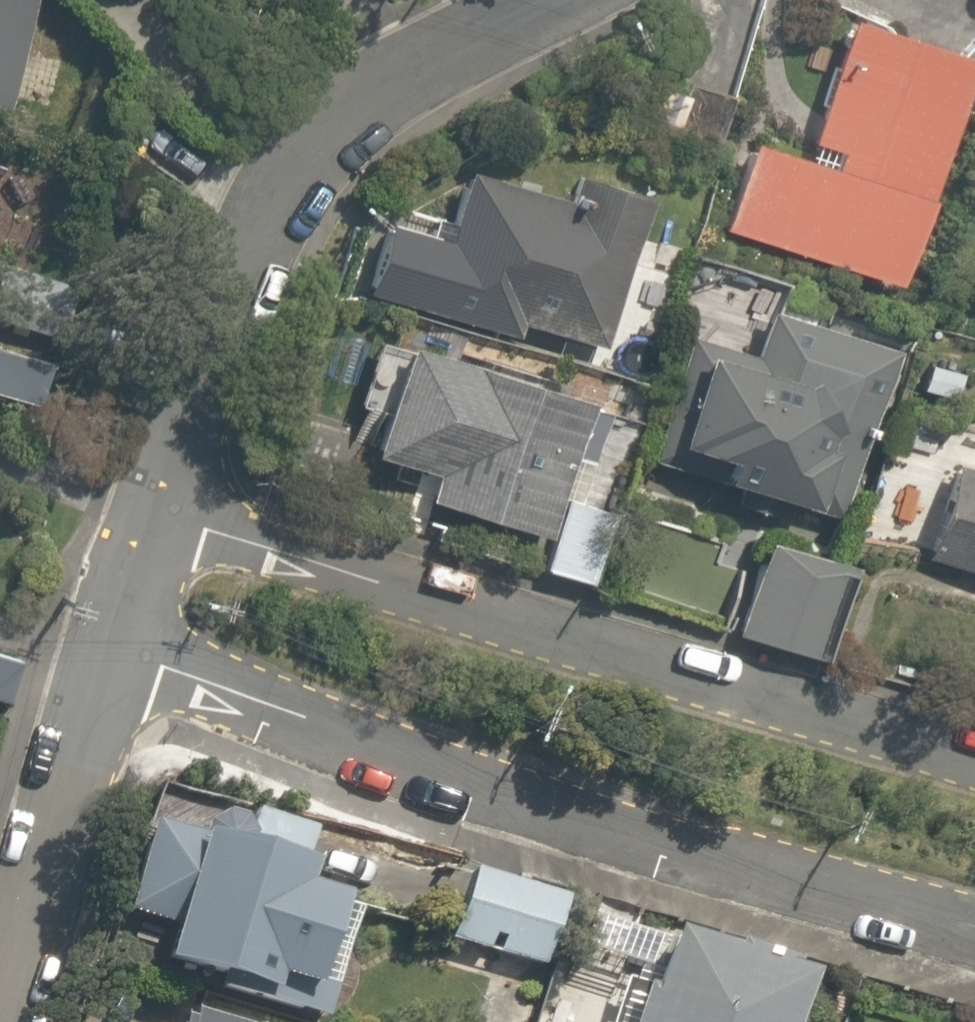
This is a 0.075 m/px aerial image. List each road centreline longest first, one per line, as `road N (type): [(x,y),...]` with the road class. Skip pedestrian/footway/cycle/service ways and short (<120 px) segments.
road 1 (residential): [(113,658),(974,921)]
road 2 (residential): [(974,749),(166,506)]
road 3 (residential): [(166,506),(234,299),(266,224),(306,161),(387,89),(548,0)]
road 4 (residential): [(5,1021),(113,658)]
road 5 (residential): [(113,658),(166,506)]

